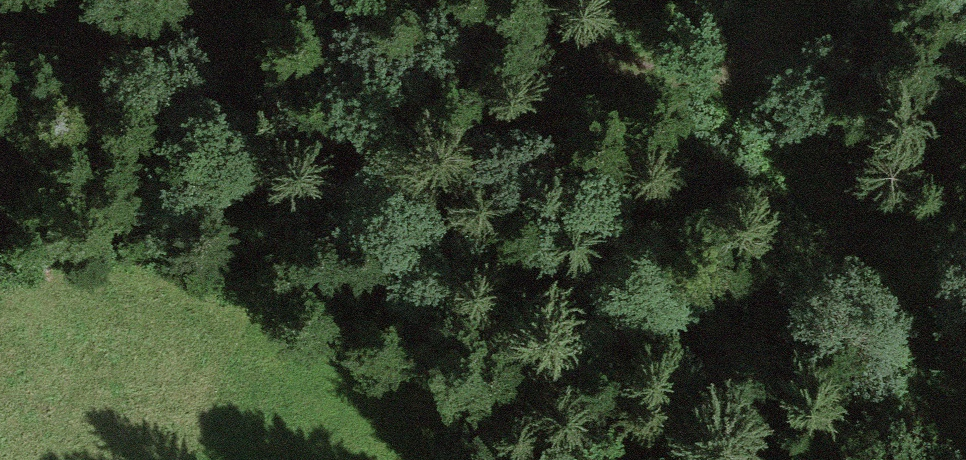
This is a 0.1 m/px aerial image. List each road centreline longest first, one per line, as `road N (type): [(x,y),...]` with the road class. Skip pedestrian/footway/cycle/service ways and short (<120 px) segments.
road 1 (track): [(44,0),(267,87),(625,302),(732,410),(761,459)]
road 2 (track): [(394,0),(708,76),(740,63),(754,44),(757,0)]

